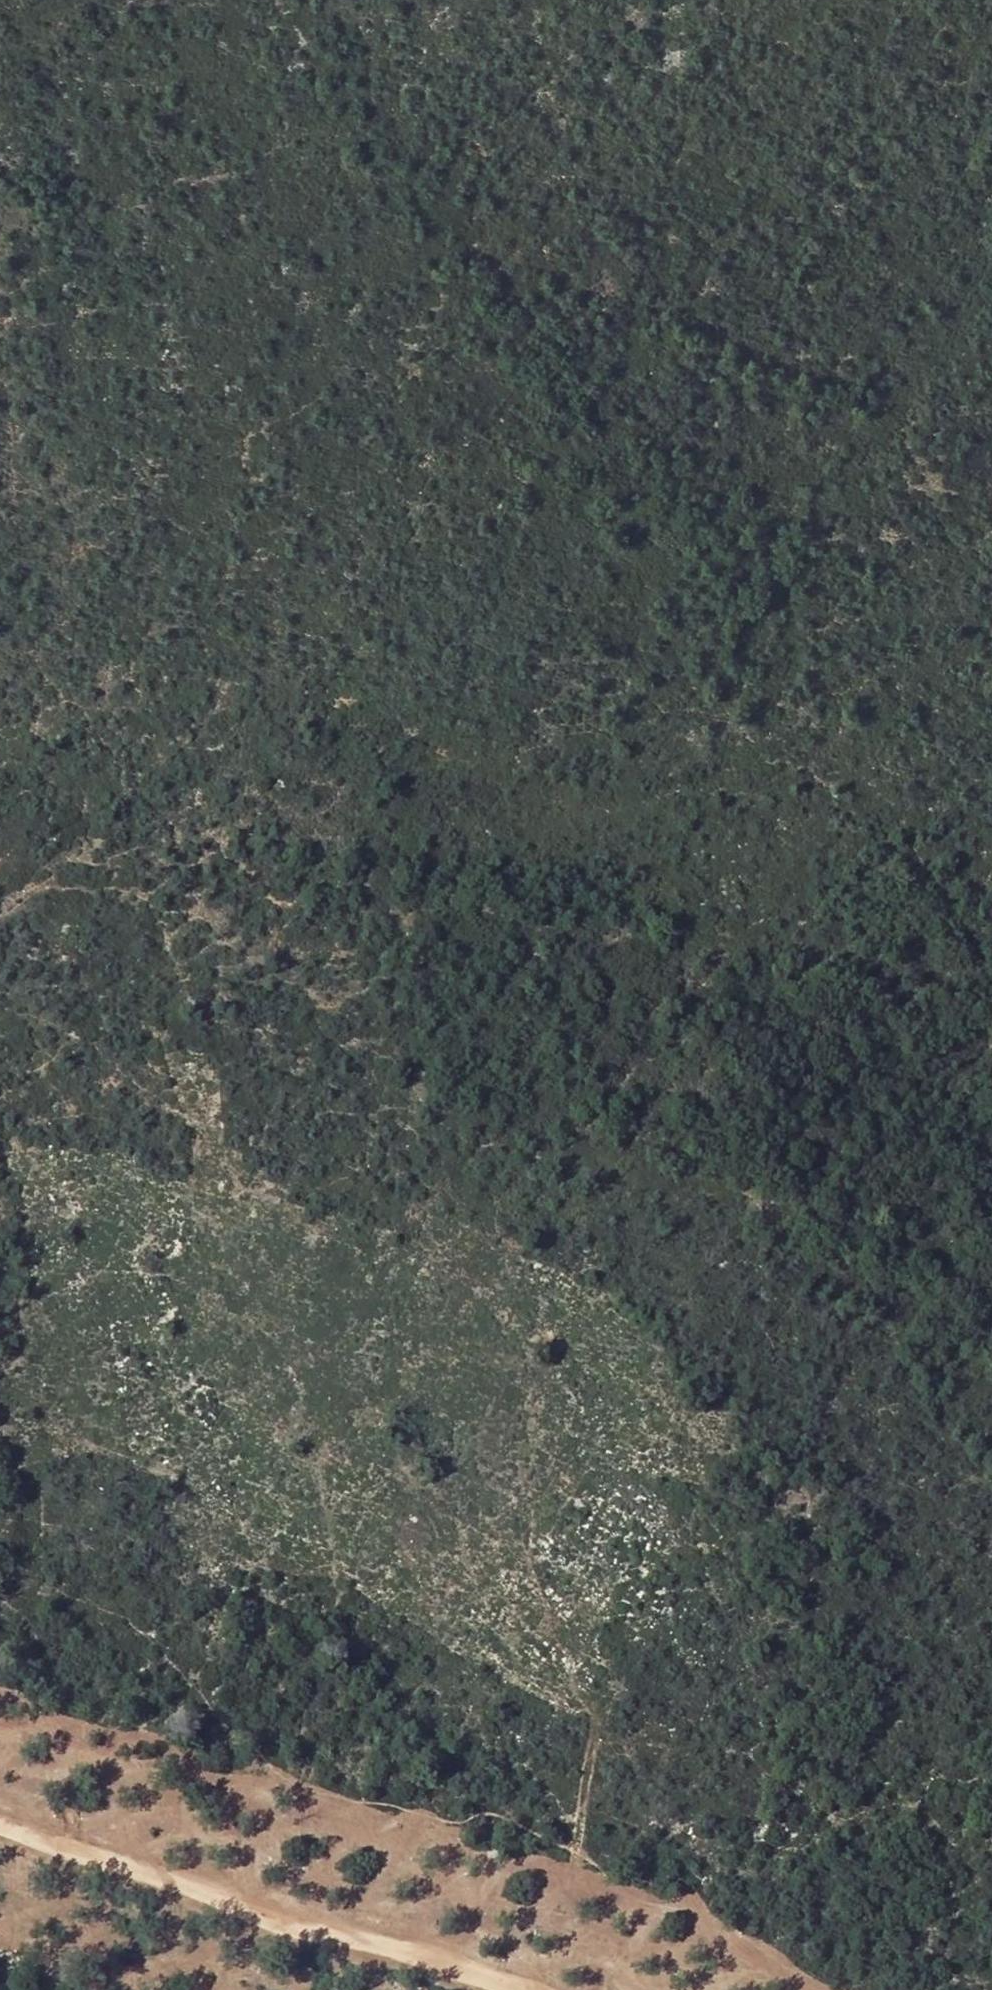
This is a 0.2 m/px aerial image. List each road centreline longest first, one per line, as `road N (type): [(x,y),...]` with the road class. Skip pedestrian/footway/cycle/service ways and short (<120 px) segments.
road 1 (track): [(0,1821),(508,1989)]

